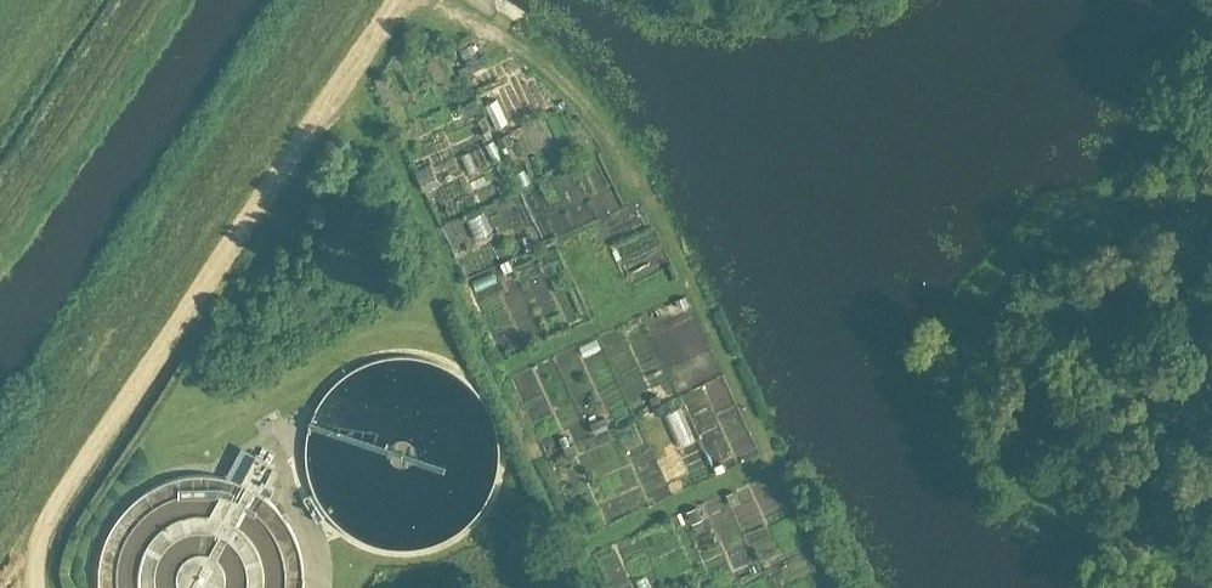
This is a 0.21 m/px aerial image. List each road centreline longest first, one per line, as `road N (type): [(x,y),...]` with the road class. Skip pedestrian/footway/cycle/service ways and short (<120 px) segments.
road 1 (track): [(433,0),(533,58),(601,119),(626,154),(834,587)]
road 2 (track): [(43,587),(45,532),(61,499),(394,0)]
road 3 (track): [(149,0),(0,224)]
road 4 (track): [(777,464),(575,553)]
road 5 (track): [(692,284),(502,372)]

